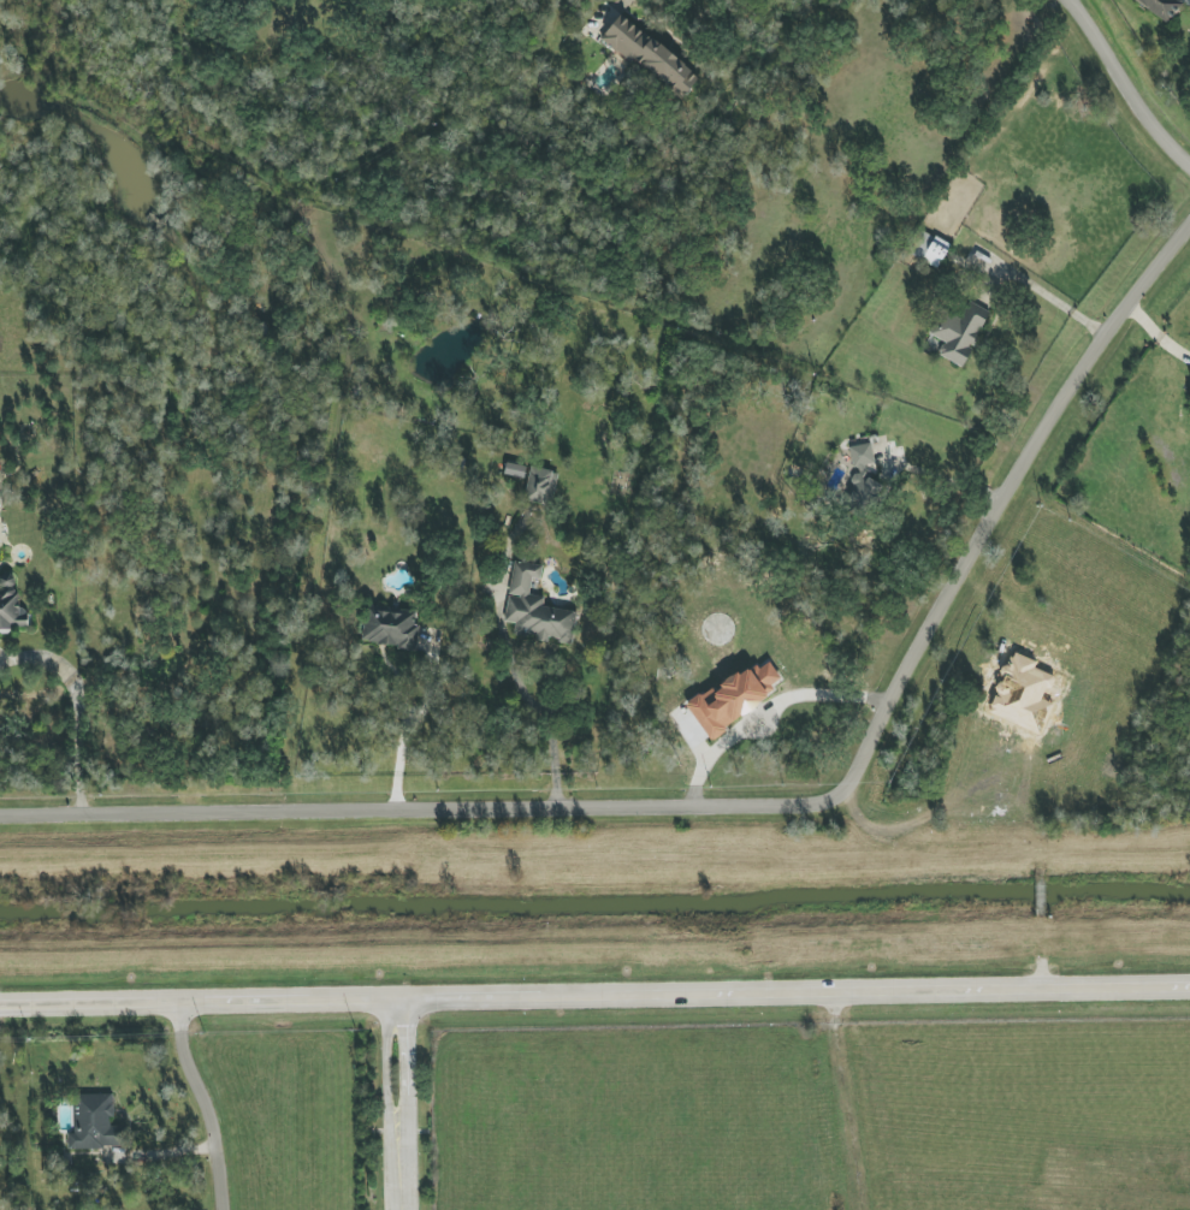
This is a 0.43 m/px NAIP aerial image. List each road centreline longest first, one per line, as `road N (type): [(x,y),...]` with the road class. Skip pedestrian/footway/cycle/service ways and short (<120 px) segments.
road 1 (residential): [(0,1003),(1189,987)]
road 2 (residential): [(0,816),(806,806)]
road 3 (residential): [(1189,222),(1043,431),(854,775),(835,797),(806,806)]
road 4 (residential): [(217,1209),(202,1109),(174,1034),(174,1001)]
road 5 (residential): [(403,1209),(405,997)]
road 6 (residential): [(385,998),(391,1209)]
road 7 (residential): [(1189,166),(1154,130),(1067,0)]
road 8 (track): [(864,1209),(834,1019)]

